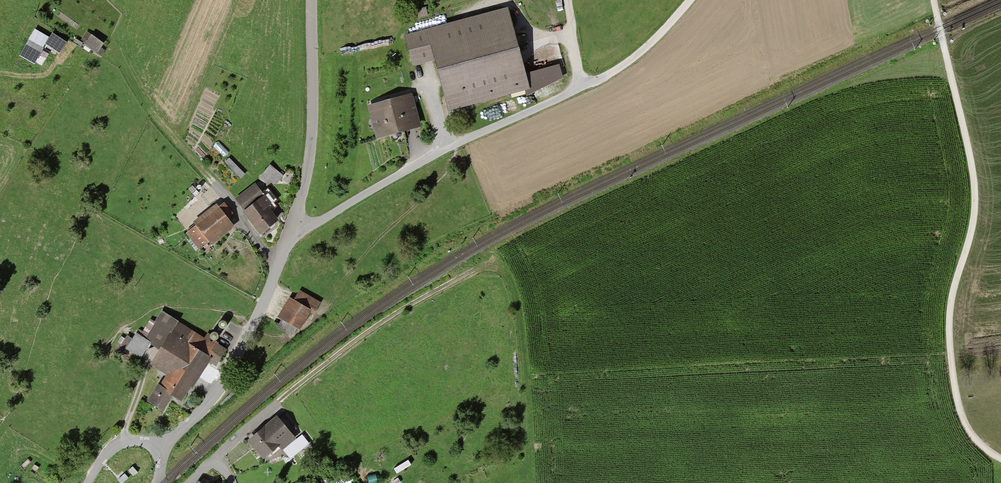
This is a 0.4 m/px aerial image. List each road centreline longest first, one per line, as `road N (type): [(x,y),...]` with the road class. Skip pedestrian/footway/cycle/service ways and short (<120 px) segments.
road 1 (track): [(1000,458),(969,430),(954,366),(955,287),(976,205),(934,0)]
road 2 (residential): [(292,230),(583,85)]
road 3 (residential): [(162,448),(222,388),(292,230)]
road 4 (residential): [(311,0),(307,161),(292,230)]
road 5 (track): [(583,85),(634,54),(688,0)]

